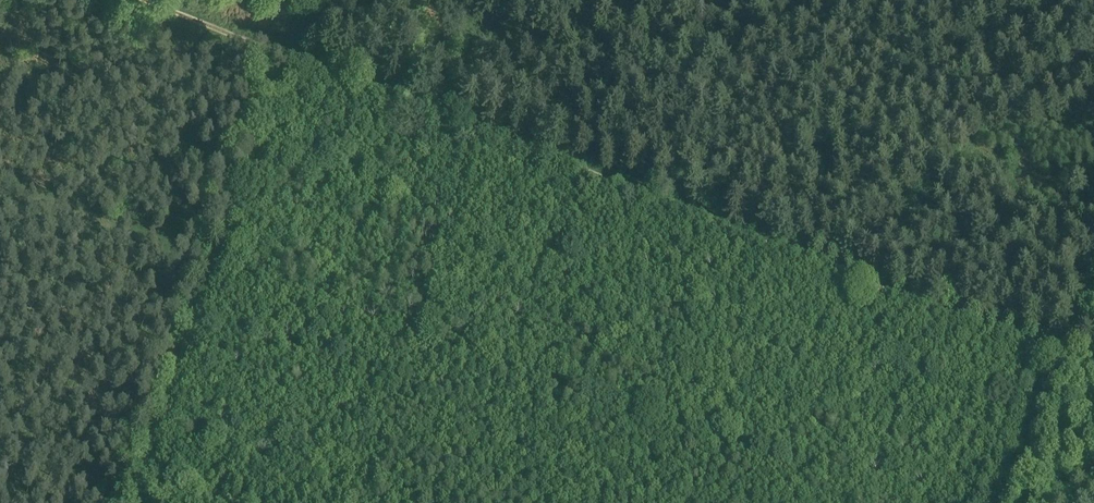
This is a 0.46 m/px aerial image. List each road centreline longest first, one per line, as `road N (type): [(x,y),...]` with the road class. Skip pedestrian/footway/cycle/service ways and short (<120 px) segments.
road 1 (track): [(1062,363),(296,59)]
road 2 (track): [(124,502),(296,59)]
road 3 (track): [(296,59),(146,0)]
road 4 (track): [(1005,502),(1062,363)]

